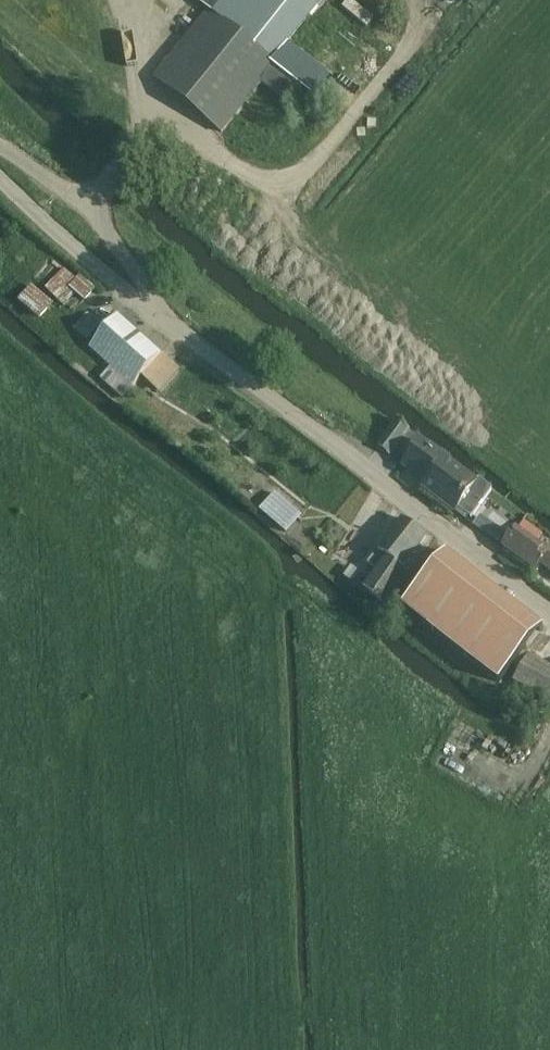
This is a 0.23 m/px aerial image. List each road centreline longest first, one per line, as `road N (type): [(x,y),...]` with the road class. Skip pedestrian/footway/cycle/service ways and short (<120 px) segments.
road 1 (unclassified): [(549,609),(98,273),(0,178)]

